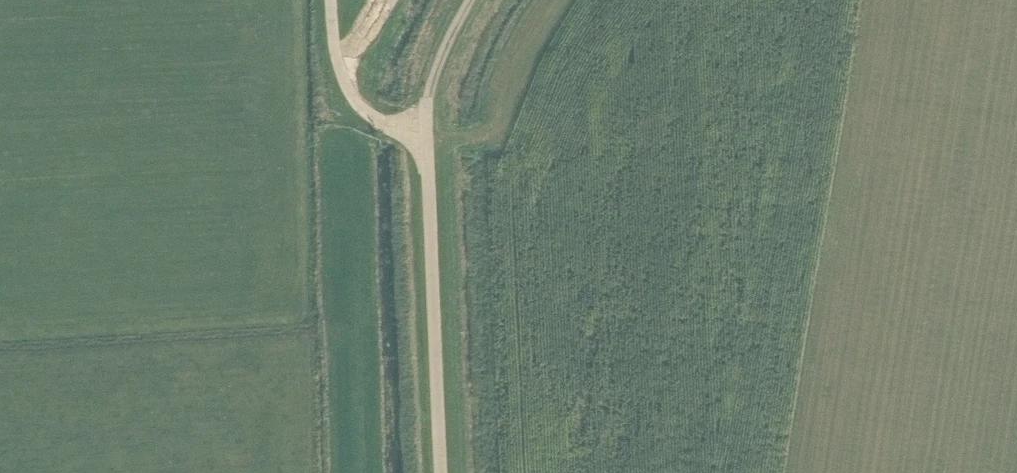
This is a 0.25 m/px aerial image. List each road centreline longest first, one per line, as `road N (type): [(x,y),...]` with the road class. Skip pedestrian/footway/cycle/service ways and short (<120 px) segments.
road 1 (unclassified): [(440,472),(424,135)]

